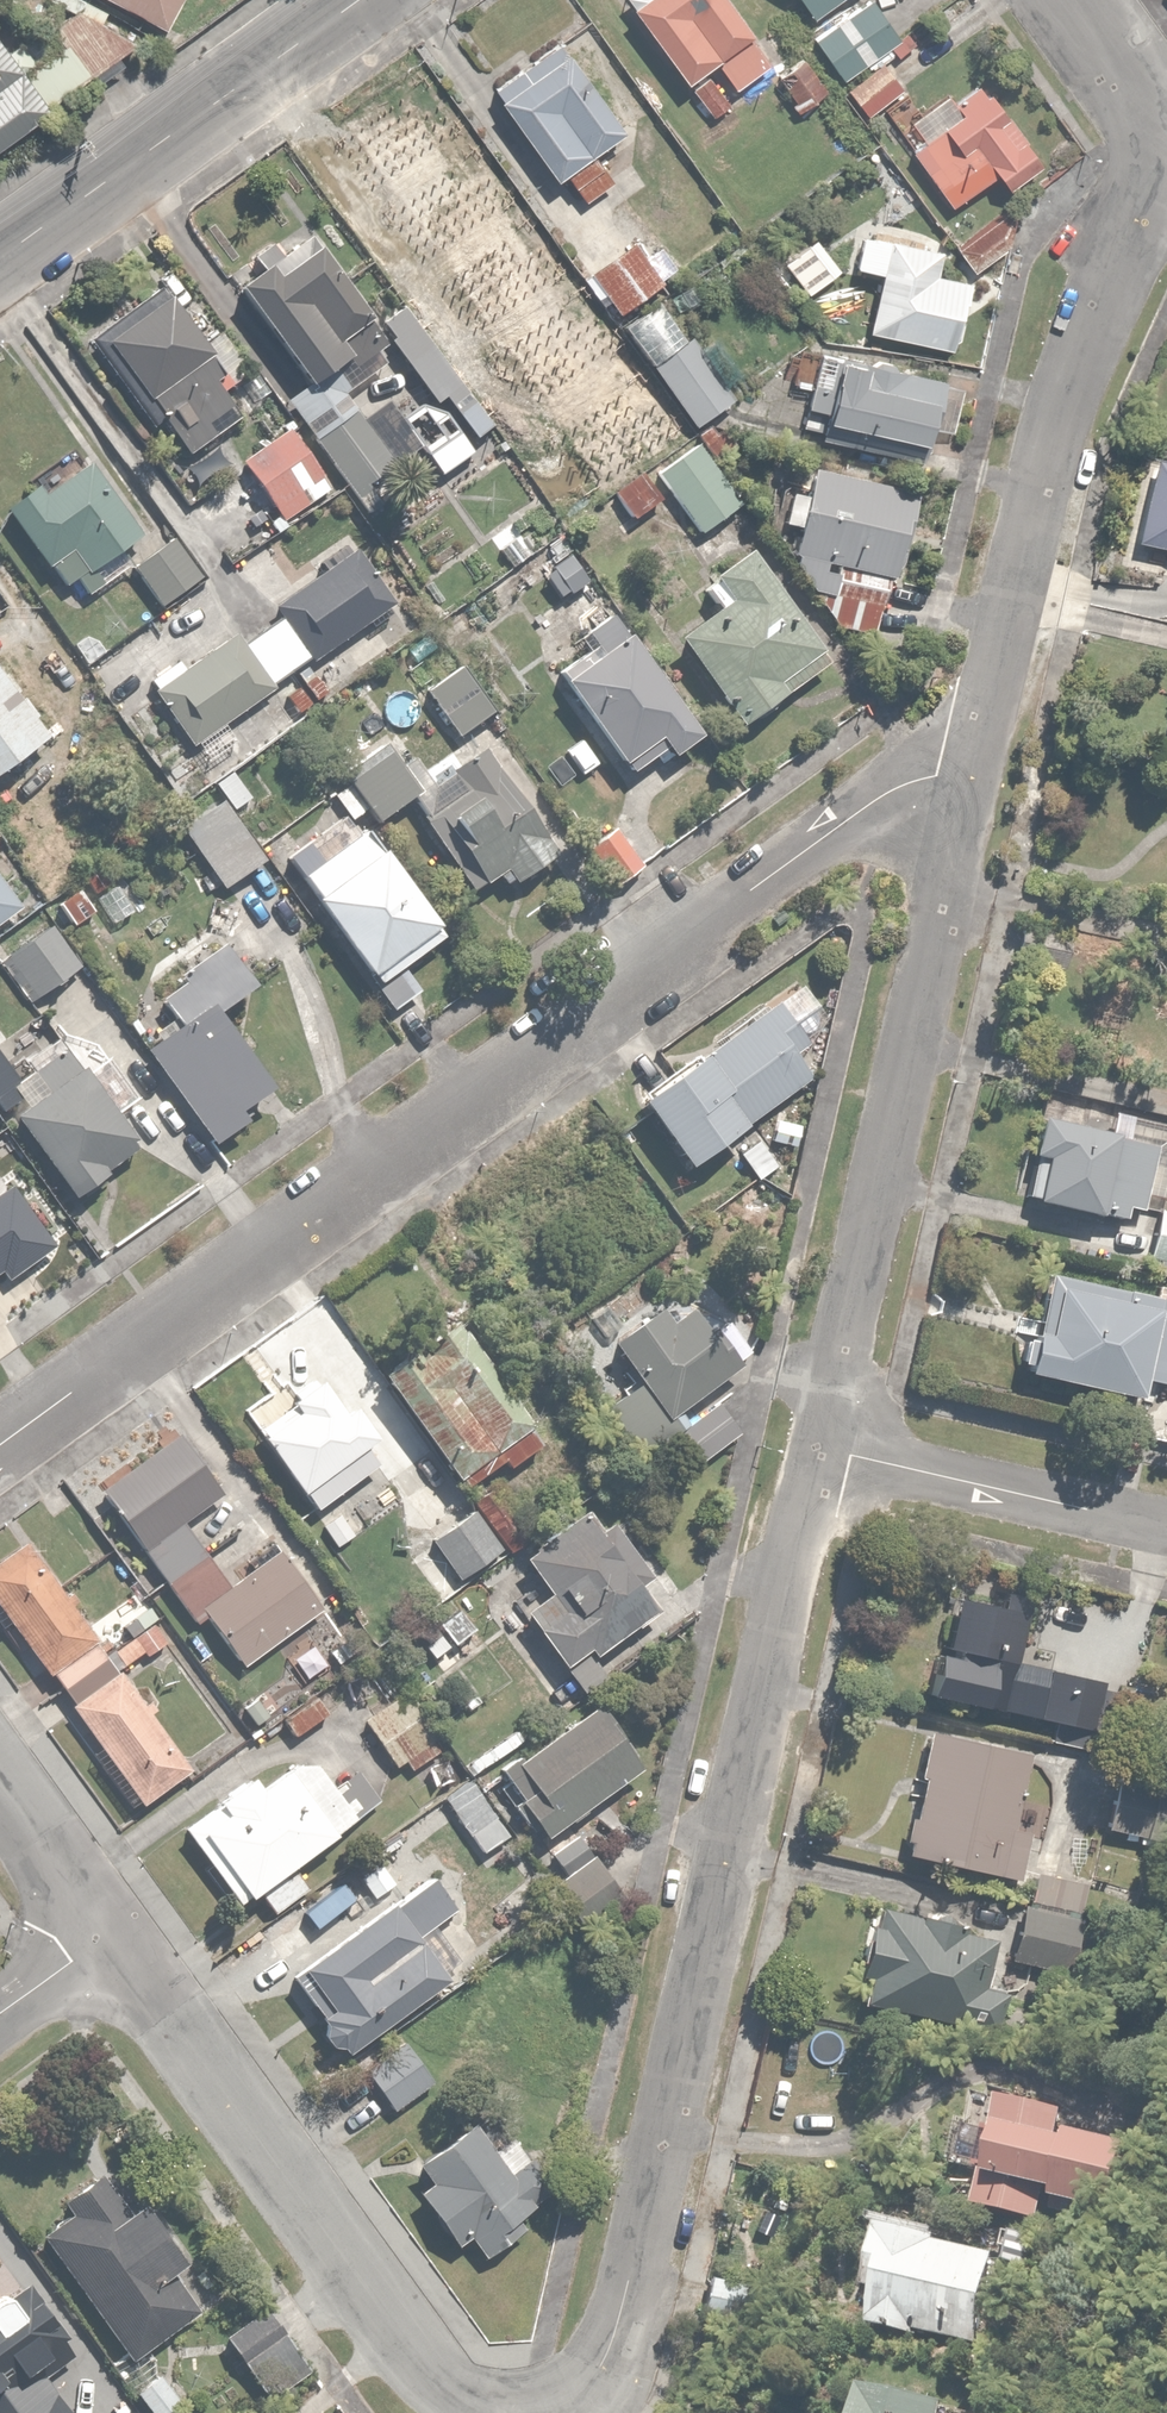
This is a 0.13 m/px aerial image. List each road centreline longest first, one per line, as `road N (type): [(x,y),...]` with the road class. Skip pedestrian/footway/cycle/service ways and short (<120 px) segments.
road 1 (residential): [(0,1442),(881,797),(937,776),(978,777)]
road 2 (residential): [(820,1449),(611,2346),(594,2381),(545,2412)]
road 3 (residential): [(1072,0),(1134,98),(1143,135),(1140,206),(1066,408),(978,777)]
road 4 (residential): [(978,777),(820,1449)]
road 5 (residential): [(506,2412),(434,2374),(114,1932)]
road 6 (tertiary): [(356,0),(0,255)]
road 7 (residential): [(820,1449),(1166,1524)]
road 8 (residential): [(114,1932),(0,1776)]
road 9 (residential): [(114,1932),(0,2014)]

